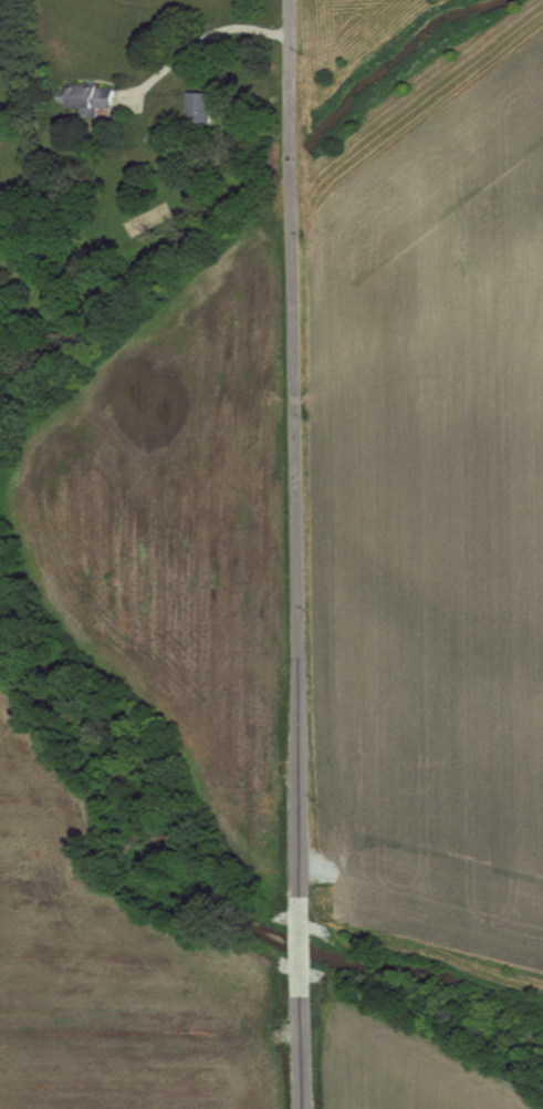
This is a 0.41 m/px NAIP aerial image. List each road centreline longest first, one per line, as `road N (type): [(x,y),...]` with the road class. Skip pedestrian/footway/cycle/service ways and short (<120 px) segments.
road 1 (tertiary): [(289,0),(300,923)]
road 2 (tertiary): [(301,965),(303,1108)]

